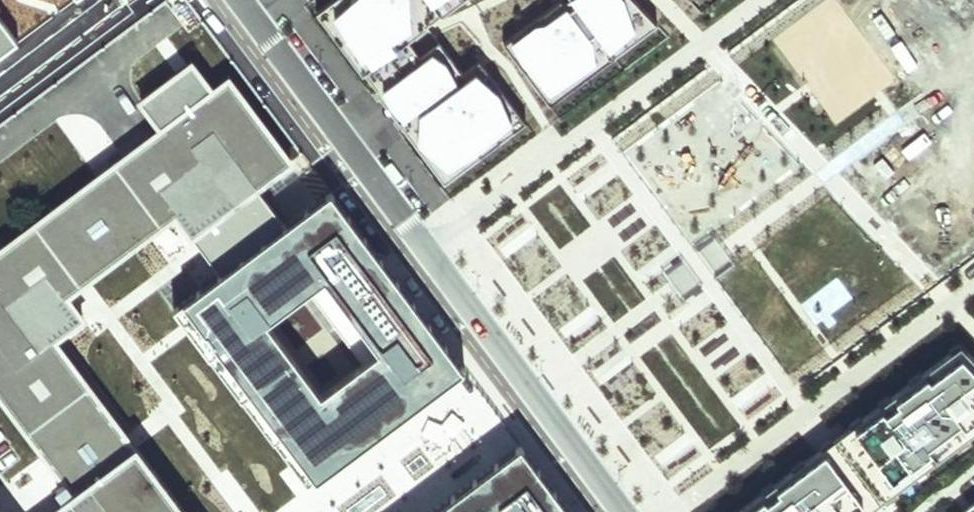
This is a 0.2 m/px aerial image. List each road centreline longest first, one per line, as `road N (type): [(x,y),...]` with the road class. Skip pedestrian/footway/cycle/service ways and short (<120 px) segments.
road 1 (residential): [(760,0),(424,244)]
road 2 (residential): [(973,285),(671,511)]
road 3 (residential): [(622,511),(424,244)]
road 4 (residential): [(424,244),(251,12)]
road 5 (residential): [(0,86),(114,0)]

